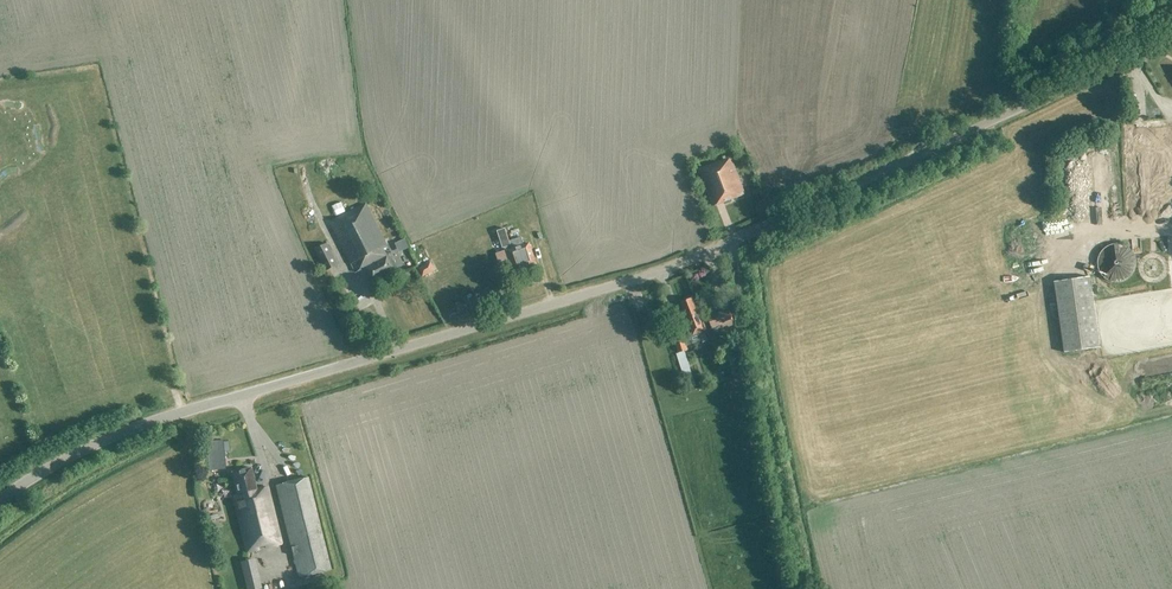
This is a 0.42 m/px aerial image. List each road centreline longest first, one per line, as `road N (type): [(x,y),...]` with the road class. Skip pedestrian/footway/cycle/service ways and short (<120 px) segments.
road 1 (tertiary): [(0,500),(57,463),(150,422),(671,267),(1171,37)]
road 2 (track): [(731,241),(785,588)]

